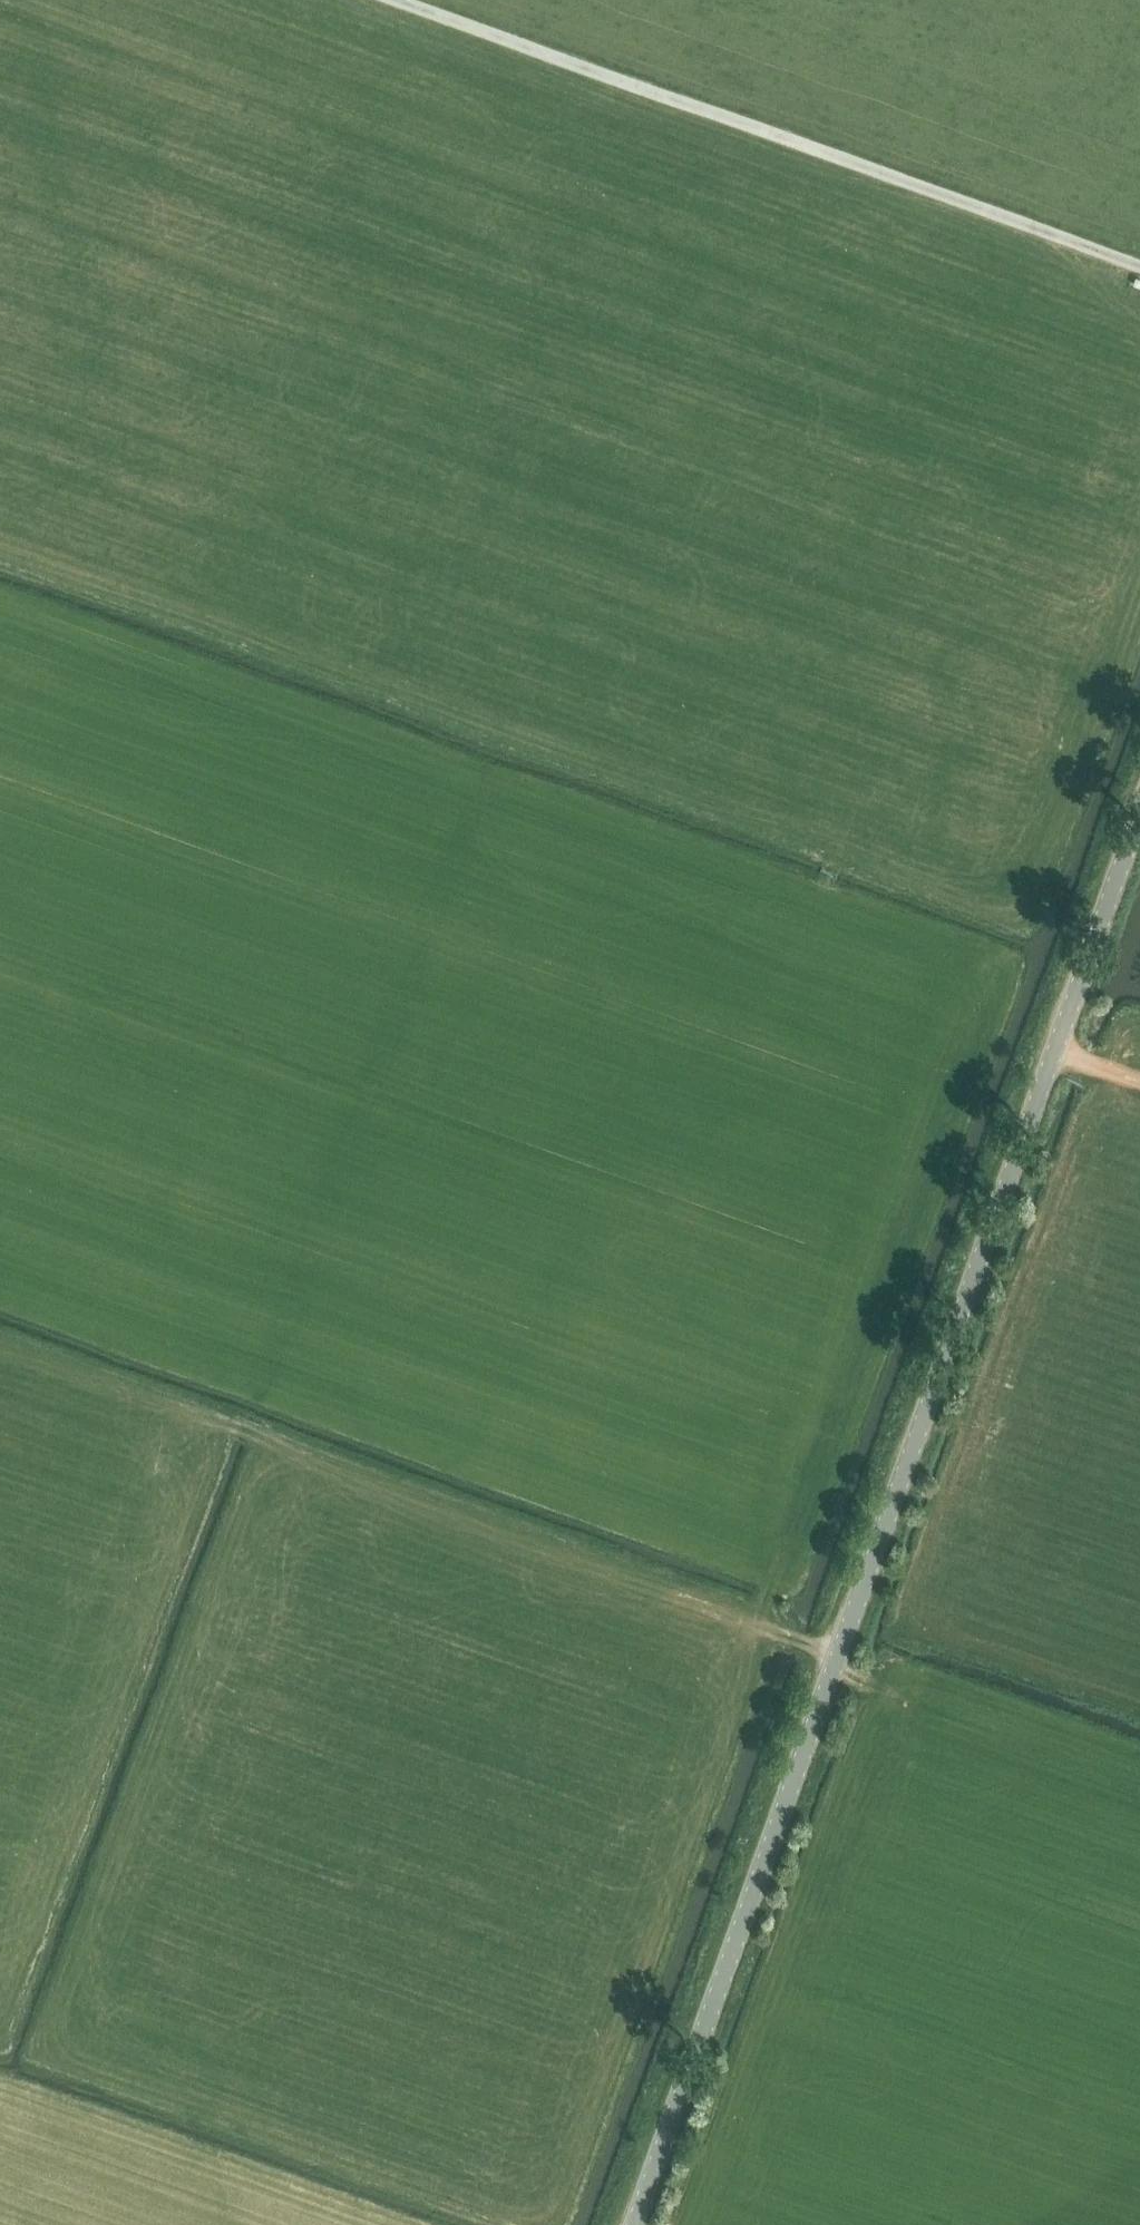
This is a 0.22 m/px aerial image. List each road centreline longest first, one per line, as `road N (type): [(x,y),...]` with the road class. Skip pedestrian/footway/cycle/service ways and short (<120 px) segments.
road 1 (tertiary): [(634,2224),(1139,812)]

